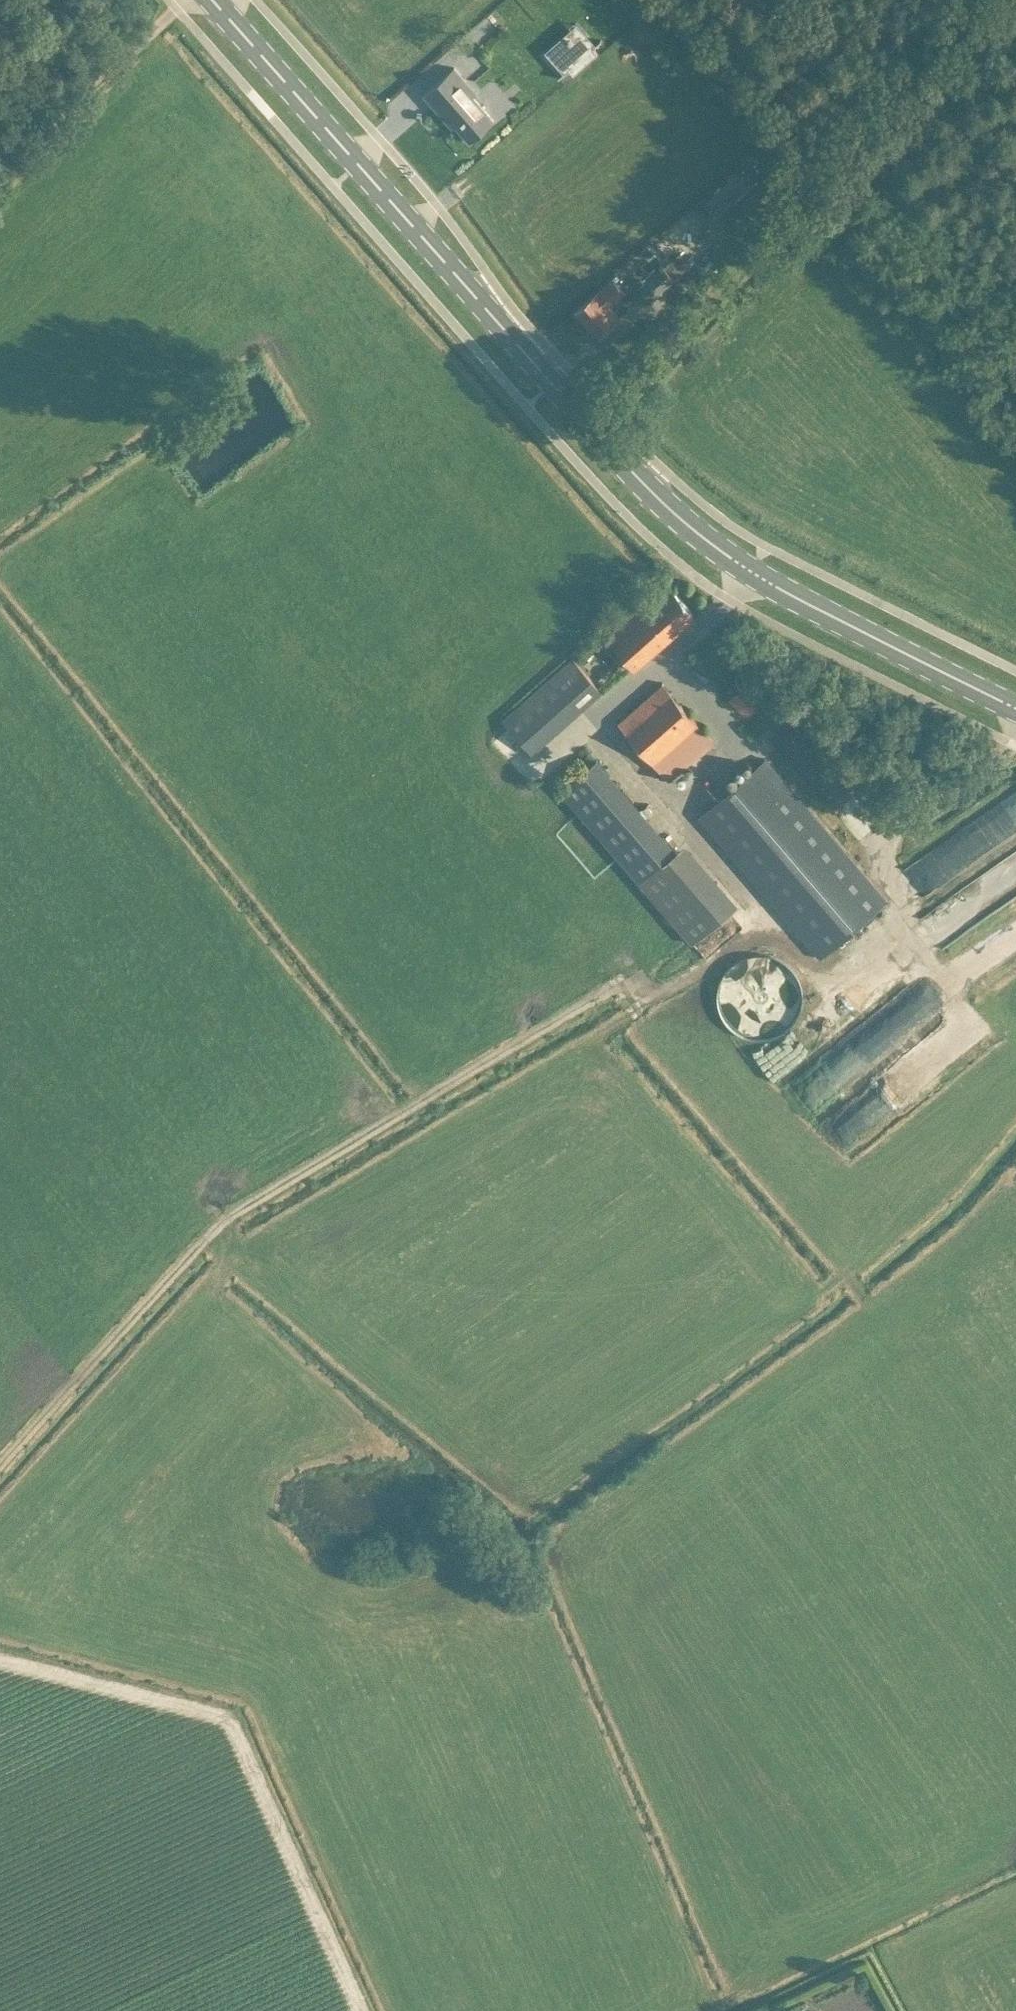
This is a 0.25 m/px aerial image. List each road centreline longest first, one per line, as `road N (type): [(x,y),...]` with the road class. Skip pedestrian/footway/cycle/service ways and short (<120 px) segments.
road 1 (secondary): [(1015,710),(726,556),(530,371),(201,0)]
road 2 (track): [(553,436),(608,397),(830,150)]
road 3 (track): [(184,0),(0,168)]

